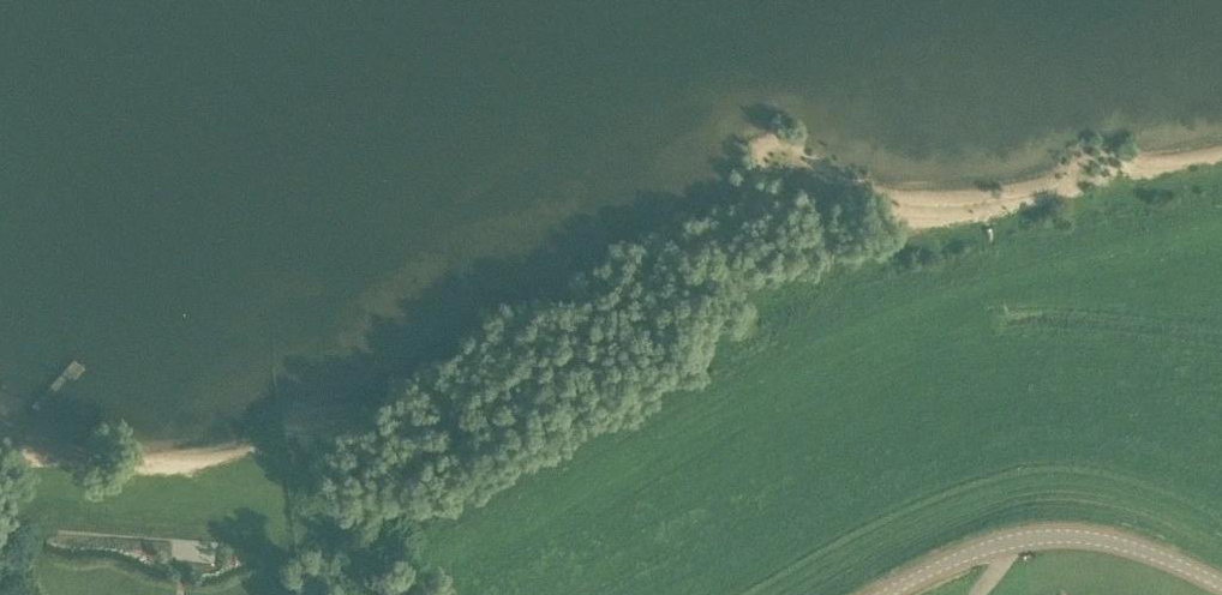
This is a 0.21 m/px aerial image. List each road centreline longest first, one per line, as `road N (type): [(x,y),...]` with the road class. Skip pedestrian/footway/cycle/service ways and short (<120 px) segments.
road 1 (unclassified): [(946,594),(1026,557),(1112,541),(1195,552),(1221,570)]

